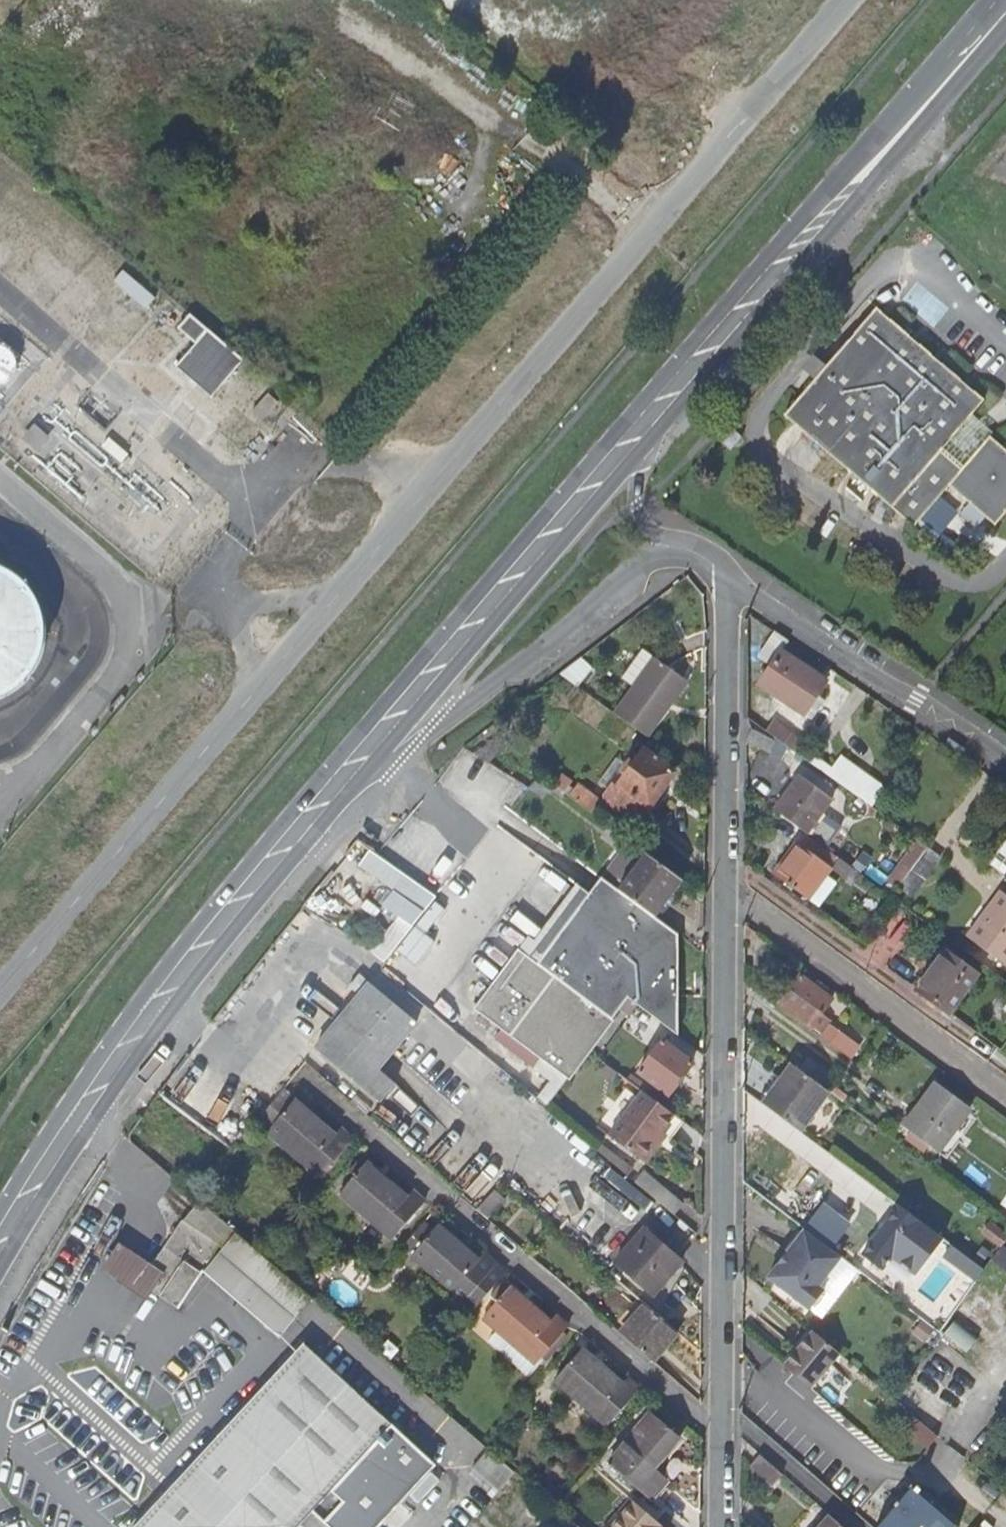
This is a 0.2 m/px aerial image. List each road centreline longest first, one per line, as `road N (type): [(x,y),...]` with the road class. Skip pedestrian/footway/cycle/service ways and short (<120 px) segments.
road 1 (primary): [(968,56),(850,170),(326,774),(155,984),(0,1213)]
road 2 (unclassified): [(847,0),(0,992)]
road 3 (residential): [(720,1526),(726,891)]
road 4 (primary): [(0,1271),(110,1096),(373,764)]
road 5 (primary): [(638,453),(875,185),(968,56)]
road 6 (primary): [(373,764),(638,453)]
road 7 (primary): [(373,764),(417,739),(662,545)]
road 8 (residential): [(1005,1097),(726,891)]
road 9 (residential): [(728,580),(1005,760)]
road 10 (residential): [(726,891),(728,580)]

